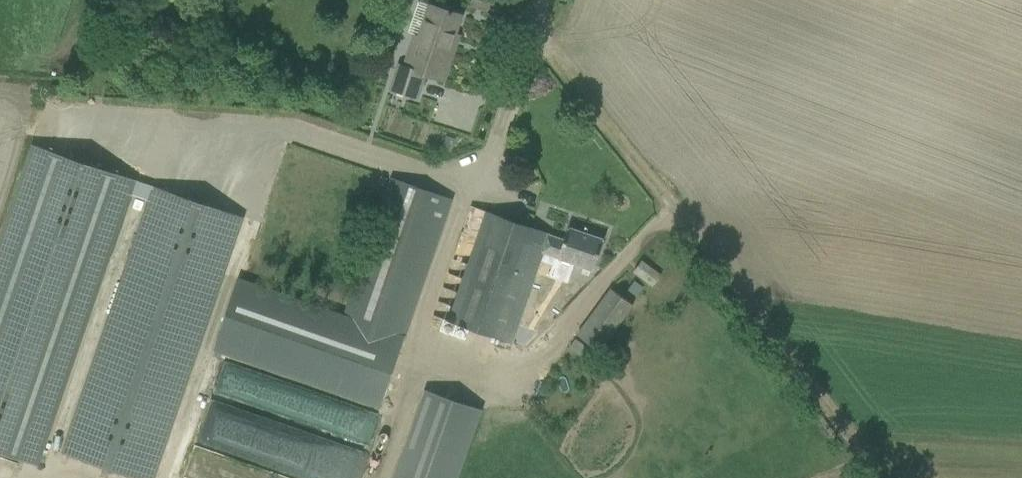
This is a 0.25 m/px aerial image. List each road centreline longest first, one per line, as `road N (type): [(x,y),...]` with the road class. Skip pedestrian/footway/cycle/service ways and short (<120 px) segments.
road 1 (track): [(533,32),(885,477)]
road 2 (unclassified): [(497,140),(542,0)]

